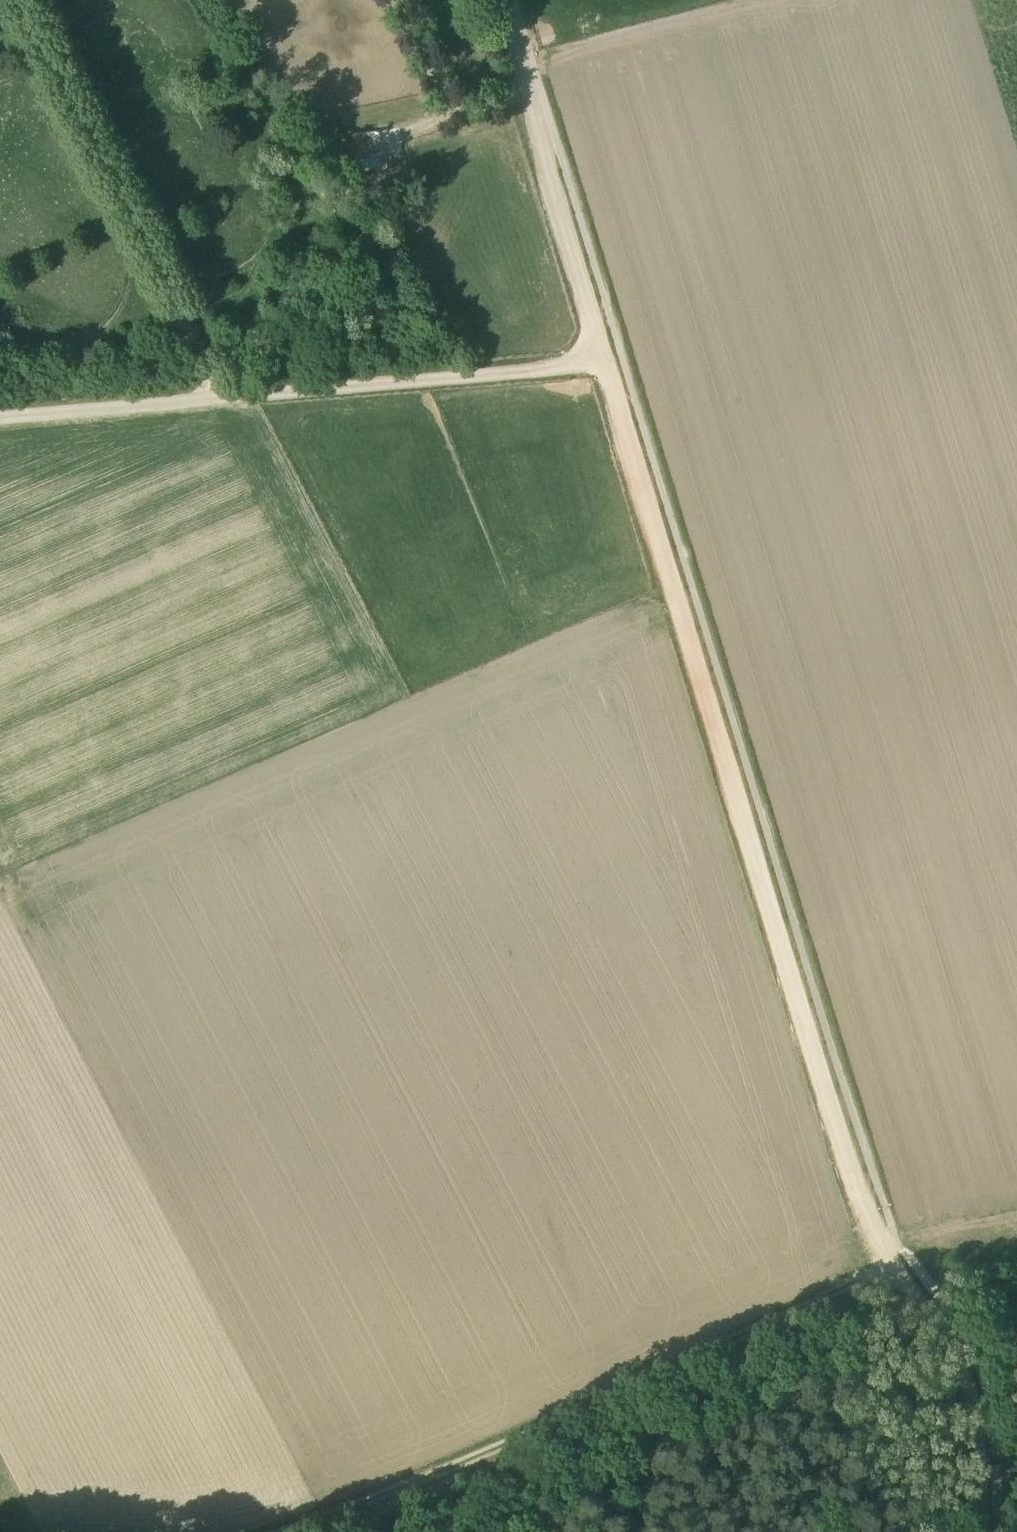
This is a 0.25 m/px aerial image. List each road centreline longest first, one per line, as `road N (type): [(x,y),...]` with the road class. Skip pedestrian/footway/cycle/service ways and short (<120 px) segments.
road 1 (track): [(892,1262),(866,1211),(753,857),(502,0)]
road 2 (track): [(892,1262),(493,1447),(282,1531)]
road 3 (track): [(601,353),(546,370),(0,417)]
road 4 (track): [(947,1337),(980,1426),(984,1531)]

